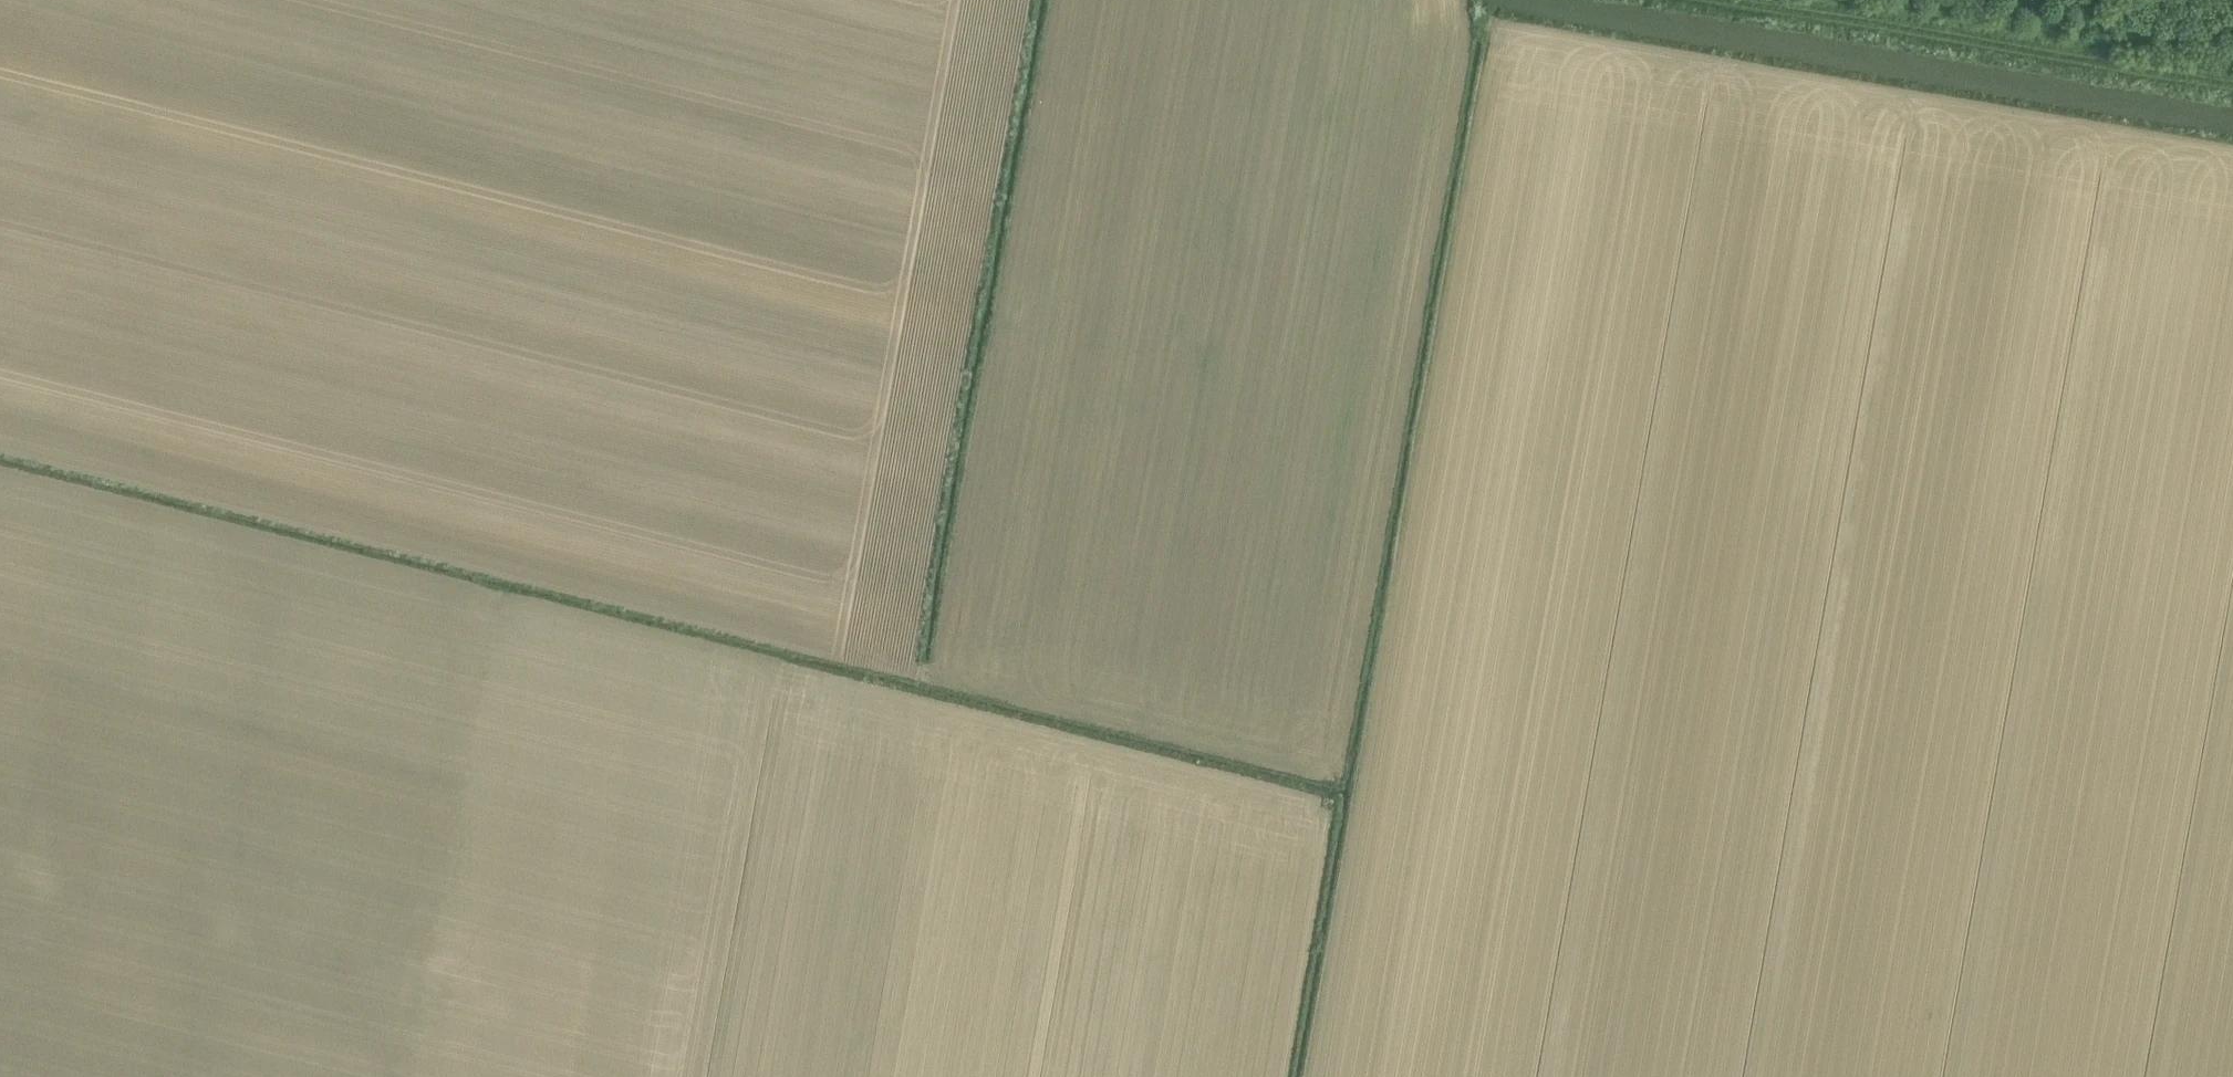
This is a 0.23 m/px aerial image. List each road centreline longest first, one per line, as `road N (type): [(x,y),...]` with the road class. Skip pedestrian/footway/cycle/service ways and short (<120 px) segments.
road 1 (track): [(2232,88),(1713,0)]

